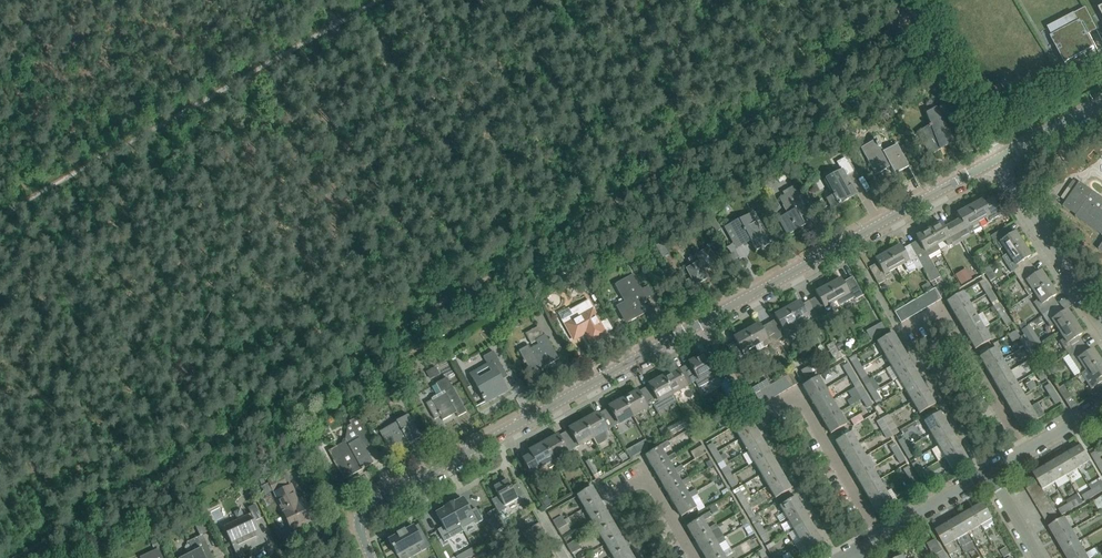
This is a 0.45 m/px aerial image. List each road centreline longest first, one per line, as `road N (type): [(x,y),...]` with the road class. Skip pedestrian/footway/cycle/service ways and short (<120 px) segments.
road 1 (residential): [(371,557),(359,524),(369,506),(996,158)]
road 2 (residential): [(882,538),(806,399),(792,391),(752,414)]
road 3 (residential): [(1101,326),(996,158)]
road 4 (residential): [(1028,449),(951,331),(910,351)]
road 5 (track): [(996,158),(923,18)]
road 6 (residential): [(696,557),(646,473),(607,495)]
road 7 (residential): [(882,538),(988,472)]
road 8 (residential): [(996,158),(1101,101)]

